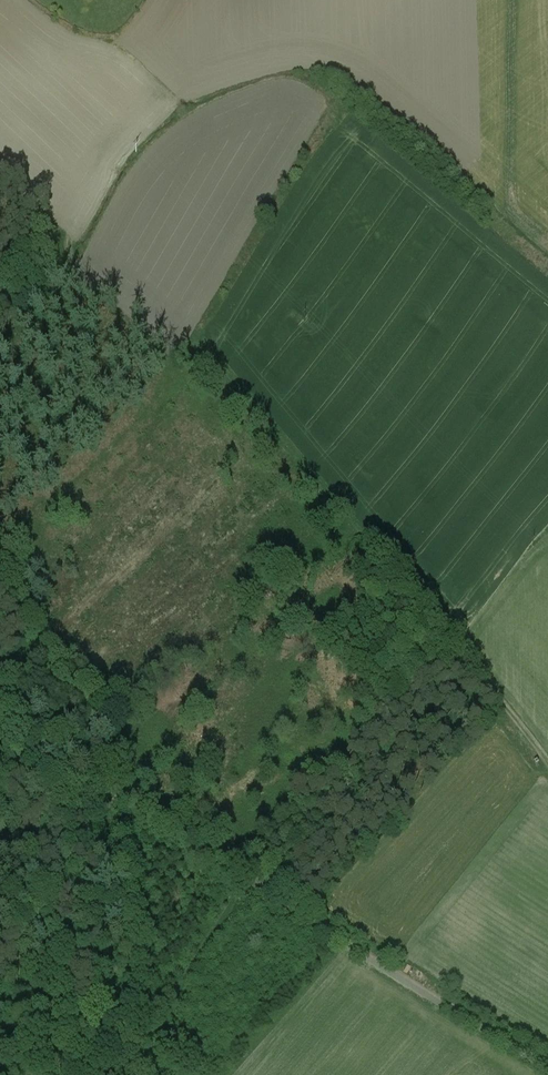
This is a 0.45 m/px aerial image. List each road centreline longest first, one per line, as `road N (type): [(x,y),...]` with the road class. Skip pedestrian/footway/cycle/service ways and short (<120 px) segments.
road 1 (unclassified): [(0,703),(547,1066)]

